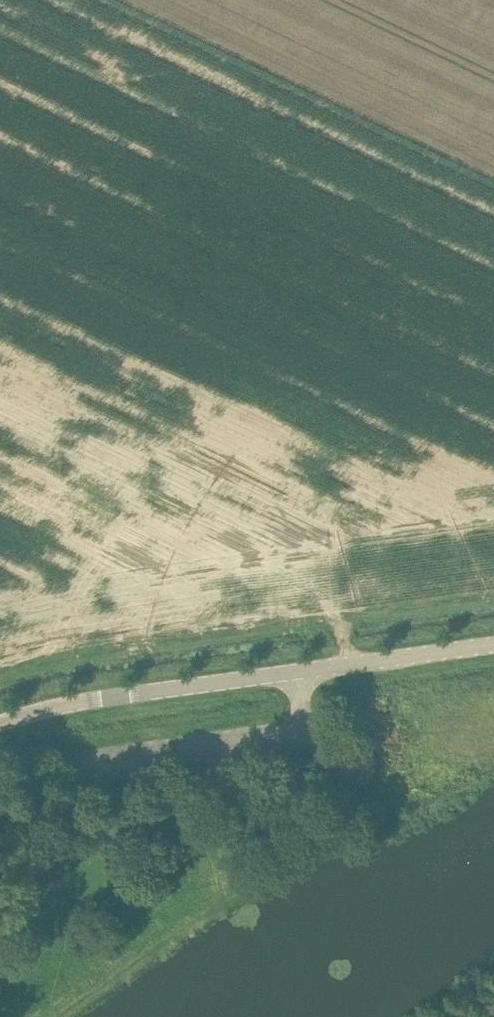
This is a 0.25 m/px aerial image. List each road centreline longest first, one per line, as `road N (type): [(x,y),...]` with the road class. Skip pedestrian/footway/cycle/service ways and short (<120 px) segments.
road 1 (unclassified): [(0,721),(296,668),(493,645)]

